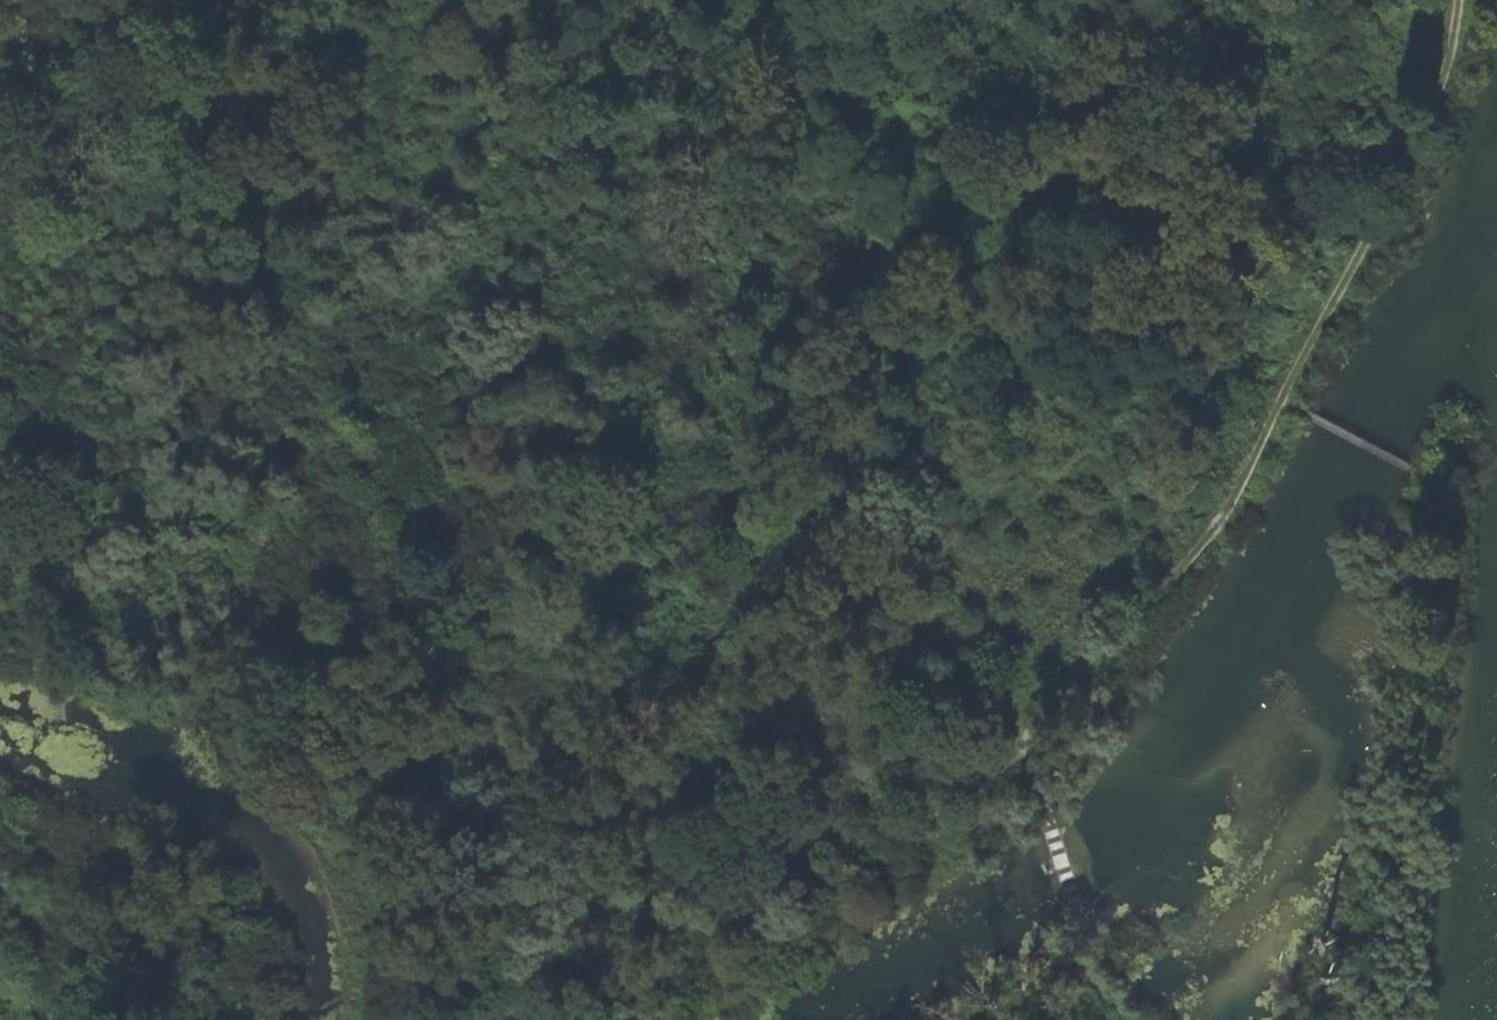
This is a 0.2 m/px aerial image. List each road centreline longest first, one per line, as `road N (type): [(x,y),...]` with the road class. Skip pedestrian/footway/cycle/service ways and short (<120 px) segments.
road 1 (track): [(1027,753),(1028,724),(1204,539),(1241,482),(1431,104),(1457,0)]

